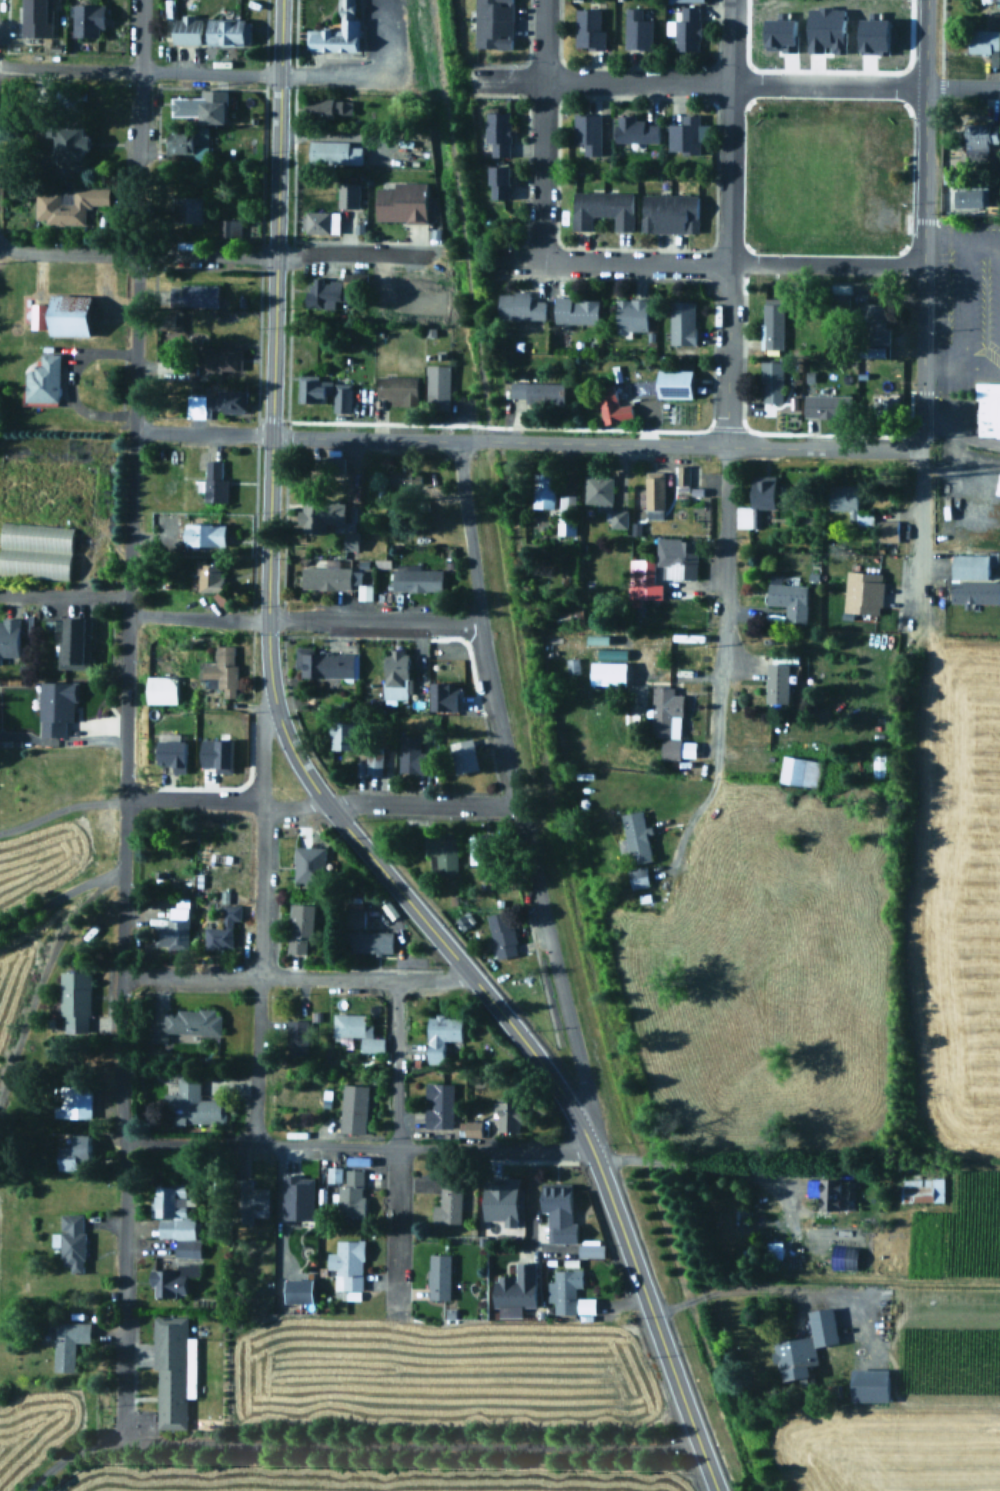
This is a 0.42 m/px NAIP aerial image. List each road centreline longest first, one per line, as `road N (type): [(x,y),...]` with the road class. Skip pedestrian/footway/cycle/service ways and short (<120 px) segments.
road 1 (residential): [(121,1436),(119,977),(136,333)]
road 2 (trunk): [(714,1490),(588,1141),(524,1042),(295,758)]
road 3 (residential): [(588,1141),(583,1081),(479,620),(455,441)]
road 4 (trunk): [(266,618),(280,0)]
road 5 (tertiary): [(487,441),(921,450)]
road 6 (residential): [(516,806),(125,800)]
road 7 (residential): [(397,980),(393,1308)]
road 8 (residential): [(722,763),(725,446)]
road 9 (residential): [(395,1148),(121,1143)]
road 10 (residential): [(539,263),(543,0)]
road 11 (residential): [(136,333),(143,72)]
road 12 (residential): [(723,261),(728,0)]
road 13 (tertiary): [(921,450),(922,196)]
road 14 (residential): [(726,84),(473,80)]
road 15 (residential): [(723,261),(493,262)]
road 16 (tertiary): [(487,441),(271,436)]
road 17 (residential): [(257,977),(454,980),(469,973)]
road 18 (residential): [(479,620),(266,618)]
road 19 (residential): [(922,263),(723,261)]
road 20 (residential): [(726,84),(923,86)]
road 21 (tertiary): [(922,196),(925,0)]
road 22 (residential): [(588,1141),(570,1149),(395,1148)]
road 23 (residential): [(260,887),(263,724),(274,703)]
road 24 (residential): [(725,446),(723,261)]
road 25 (residential): [(913,629),(921,450)]
road 26 (residential): [(252,1144),(257,977)]
road 27 (residential): [(427,255),(274,256)]
road 28 (trunk): [(295,758),(269,682),(266,618)]
road 29 (residential): [(143,72),(0,67)]
road 30 (residential): [(266,618),(126,615)]
road 31 (residential): [(137,255),(20,253),(0,246)]
road 32 (residential): [(119,977),(257,977)]
road 33 (residential): [(271,436),(134,431)]
road 34 (residential): [(274,256),(137,255)]
road 35 (residential): [(278,74),(143,72)]

